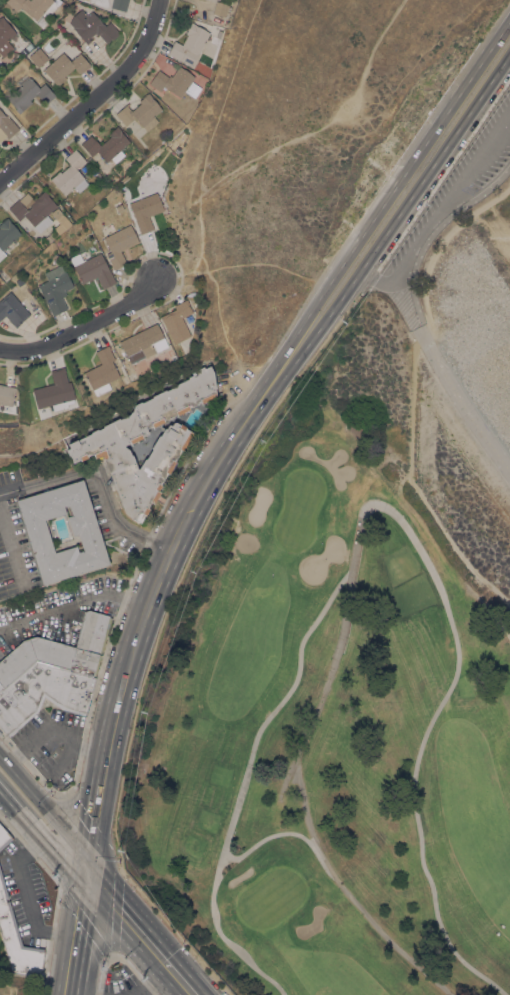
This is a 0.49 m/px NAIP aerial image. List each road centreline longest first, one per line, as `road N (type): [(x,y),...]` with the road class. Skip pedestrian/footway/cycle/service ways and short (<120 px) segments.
road 1 (primary): [(509,18),(317,298),(261,397)]
road 2 (primary): [(261,397),(509,52)]
road 3 (primary): [(122,671),(178,536),(261,397)]
road 4 (residential): [(158,0),(136,58),(0,181)]
road 5 (primary): [(85,870),(122,671)]
road 6 (residential): [(0,350),(49,347),(144,298),(156,278)]
road 7 (secondary): [(85,870),(193,994)]
road 8 (secondary): [(85,870),(67,827),(0,756)]
road 9 (primary): [(67,994),(85,870)]

